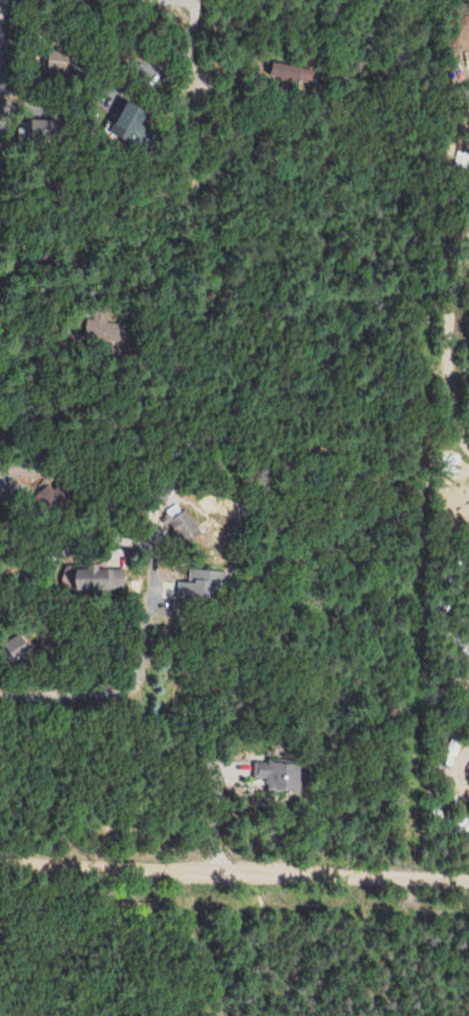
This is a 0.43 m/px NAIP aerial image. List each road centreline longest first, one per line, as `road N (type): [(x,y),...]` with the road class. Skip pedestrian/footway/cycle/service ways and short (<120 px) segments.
road 1 (residential): [(468,880),(0,860)]
road 2 (residential): [(193,159),(193,0)]

